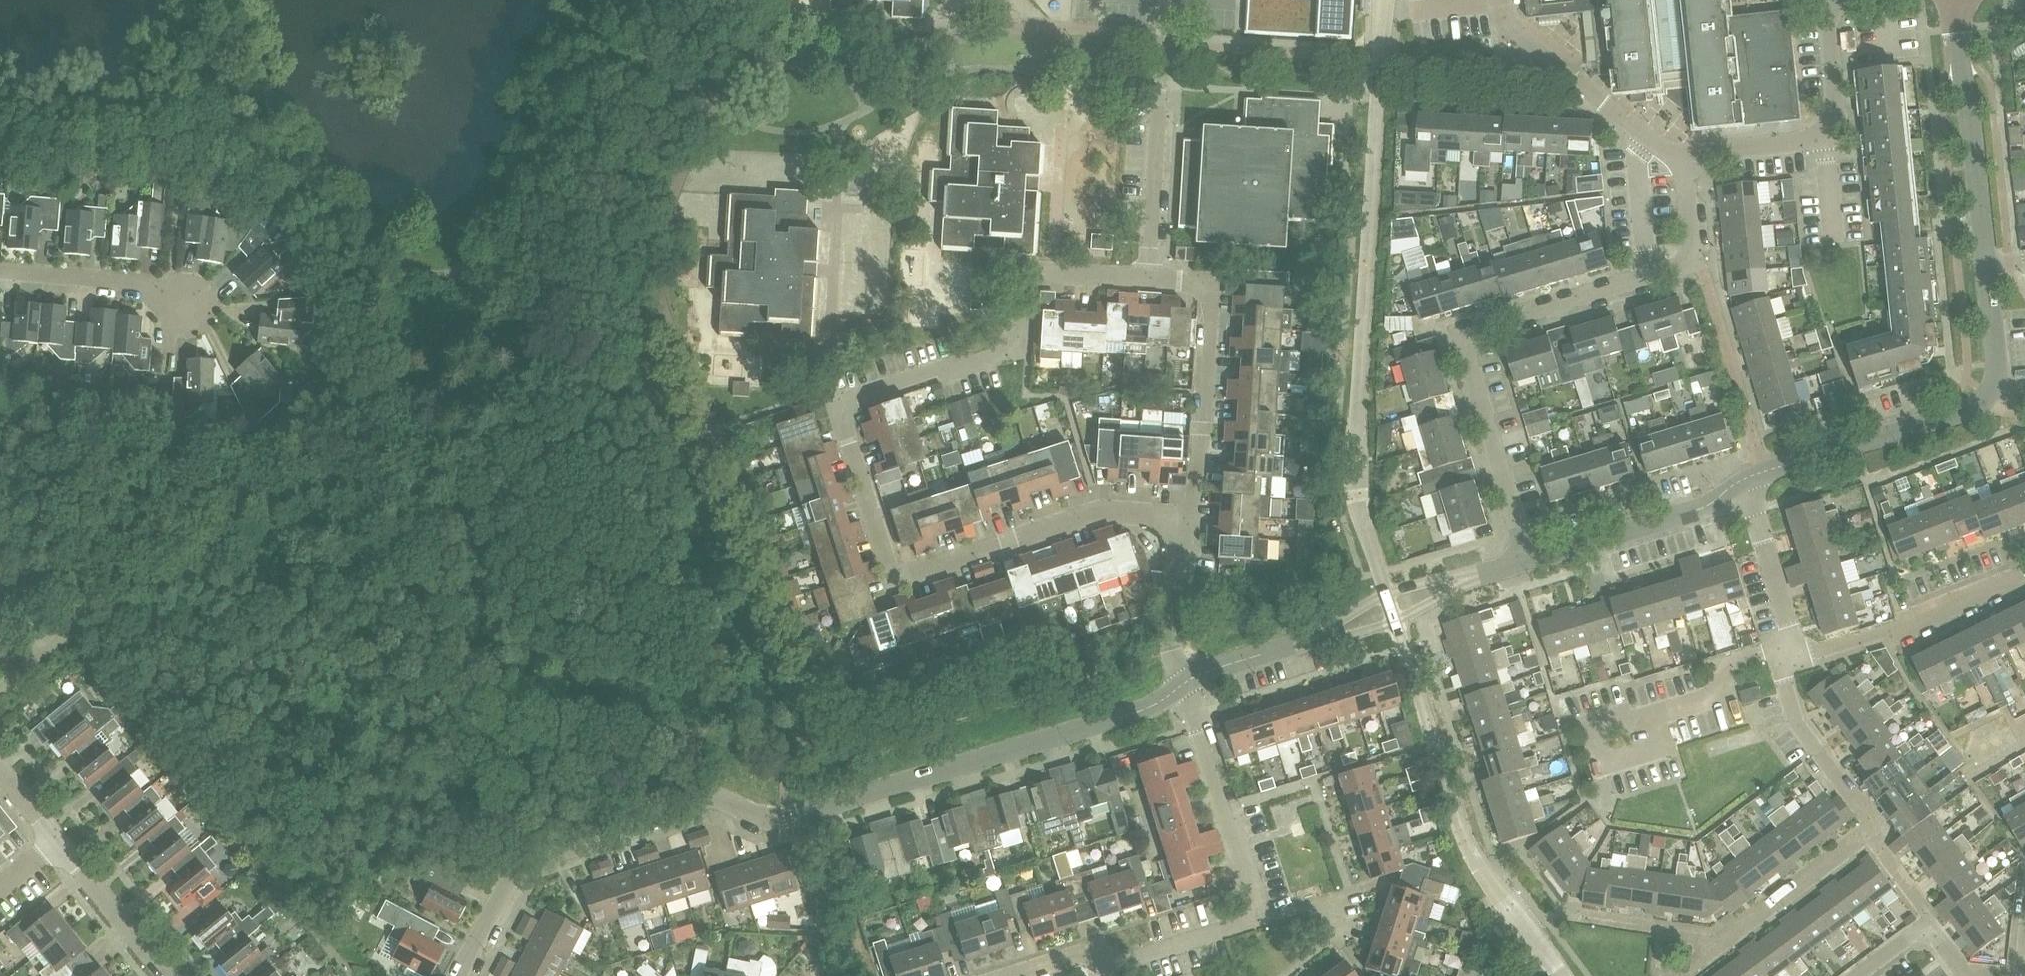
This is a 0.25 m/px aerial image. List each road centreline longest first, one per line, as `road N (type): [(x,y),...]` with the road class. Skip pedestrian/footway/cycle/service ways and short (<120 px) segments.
road 1 (residential): [(1177,520),(1101,513),(897,573),(841,419),(840,405),(851,396),(1018,342),(1029,273),(1147,278)]
road 2 (unclassified): [(457,975),(516,863),(532,851),(710,797),(772,819),(790,816),(1150,709),(1183,685)]
road 3 (unclassified): [(1528,559),(1467,362),(1470,335),(1481,324),(1690,261),(1684,153)]
road 4 (unclassified): [(1744,481),(1994,399),(1988,267)]
road 5 (residential): [(1720,941),(1872,832),(1869,816),(1800,720),(1787,664)]
road 6 (residential): [(1147,278),(1201,282),(1210,293),(1198,507),(1177,520)]
road 7 (unclassified): [(1684,153),(1808,139),(1831,129),(1837,106),(1827,0)]
road 8 (unclassified): [(1988,267),(1955,0)]
road 9 (residential): [(1012,975),(1092,952),(1113,964),(1264,917)]
road 10 (residential): [(1787,664),(1880,637),(2005,584),(2024,586)]
road 11 (residential): [(1264,917),(1183,685)]
road 12 (unclassified): [(1147,278),(1168,41)]
road 13 (unclassified): [(1528,559),(1700,509),(1744,481)]
road 14 (residential): [(0,270),(172,287),(205,309)]
road 15 (unclassified): [(1483,571),(1388,593),(1310,641)]
road 16 (unclassified): [(1310,641),(1397,622),(1483,571)]
road 17 (residential): [(1649,714),(1581,724),(1593,769),(1659,750)]
road 18 (unclassified): [(1538,50),(1664,148),(1684,153)]
road 19 (residential): [(1782,648),(1788,627),(1744,481)]
road 20 (residential): [(167,975),(59,846)]
road 21 (residential): [(1183,685),(1173,650),(1177,520)]
road 22 (residential): [(1782,648),(1727,664),(1713,696),(1649,714)]
road 23 (residential): [(1861,975),(1930,931),(1963,972),(1978,975)]
road 24 (residential): [(1264,917),(1394,879)]
road 25 (unclassified): [(1183,685),(1211,669),(1310,641)]

